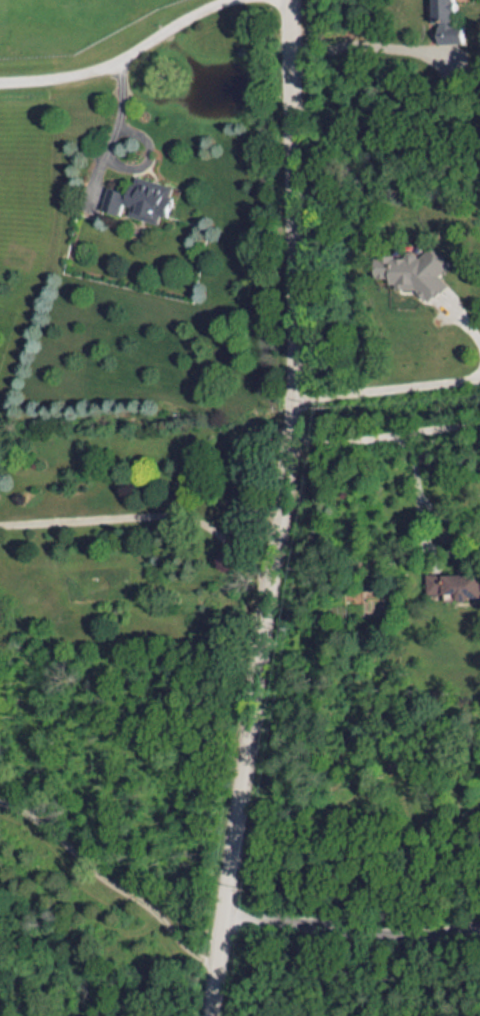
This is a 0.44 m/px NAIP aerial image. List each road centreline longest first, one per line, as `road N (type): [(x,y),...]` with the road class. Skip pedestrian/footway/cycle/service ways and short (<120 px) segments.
road 1 (residential): [(213,1015),(282,499),(295,257),(289,0)]
road 2 (residential): [(479,927),(405,935),(226,918)]
road 3 (residential): [(211,0),(100,65),(0,75)]
road 4 (residential): [(286,439),(356,441),(479,428)]

